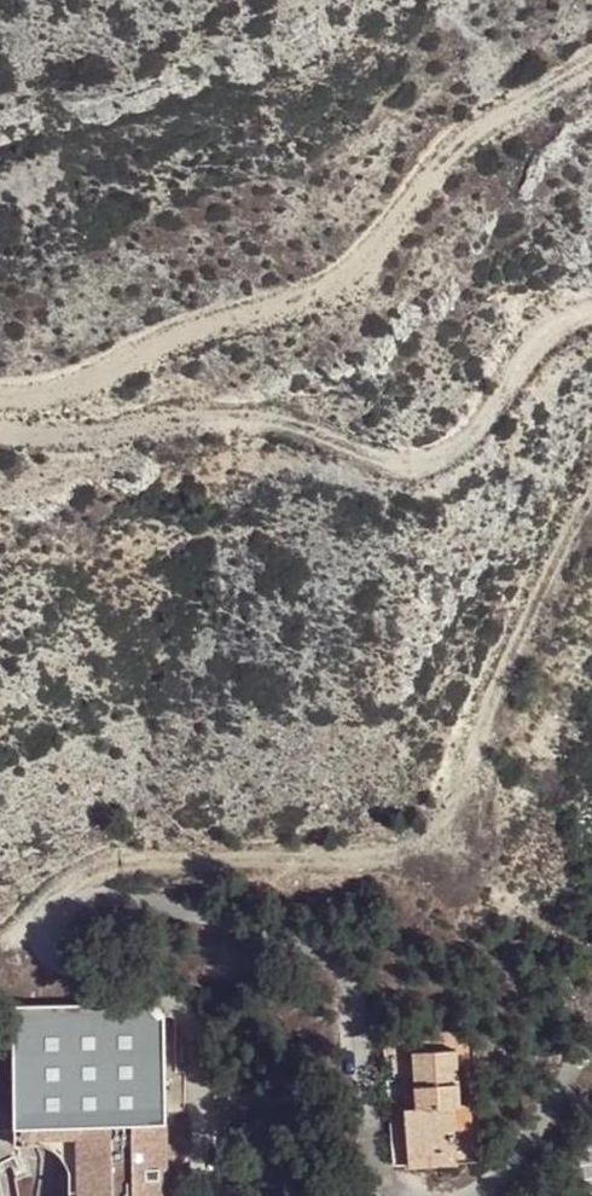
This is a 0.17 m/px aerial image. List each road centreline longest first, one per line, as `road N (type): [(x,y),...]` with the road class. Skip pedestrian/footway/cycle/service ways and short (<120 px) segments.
road 1 (track): [(591,502),(570,529),(507,673),(457,824),(392,854),(104,866),(75,879),(71,893)]
road 2 (track): [(0,392),(61,389),(224,320),(327,301),(459,148),(591,64)]
road 3 (track): [(0,432),(47,441),(224,414),(281,414),(398,469),(447,452),(494,416),(548,332),(591,316)]

